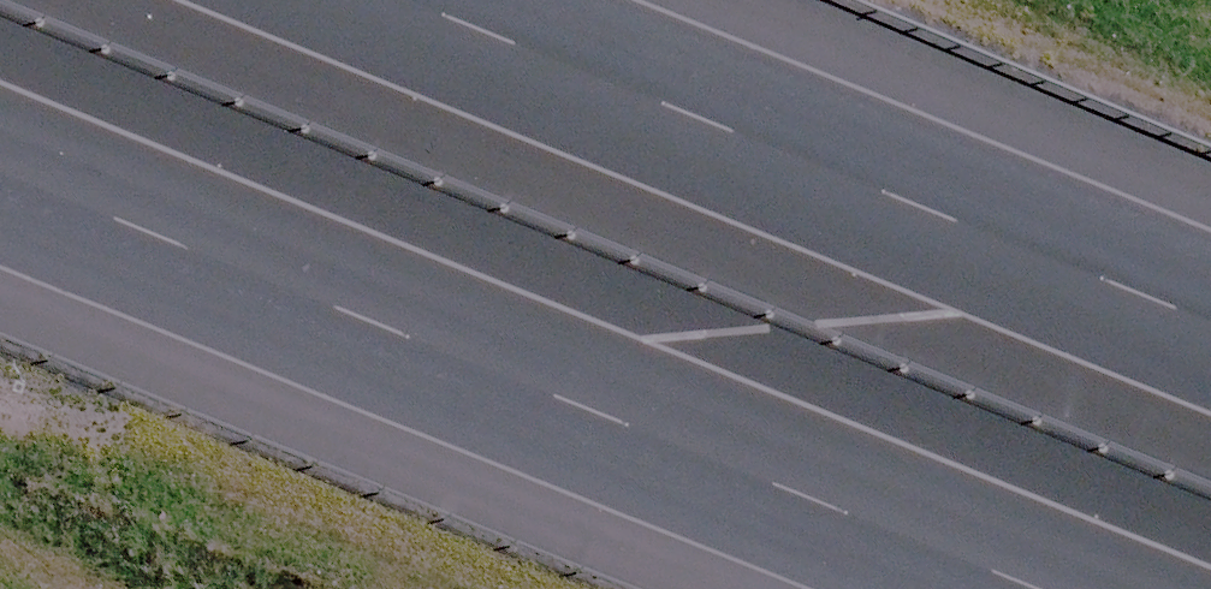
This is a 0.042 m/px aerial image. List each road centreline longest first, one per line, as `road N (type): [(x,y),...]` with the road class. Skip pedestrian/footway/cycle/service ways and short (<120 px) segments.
road 1 (motorway): [(1070,588),(0,157)]
road 2 (motorway): [(427,0),(1210,320)]

